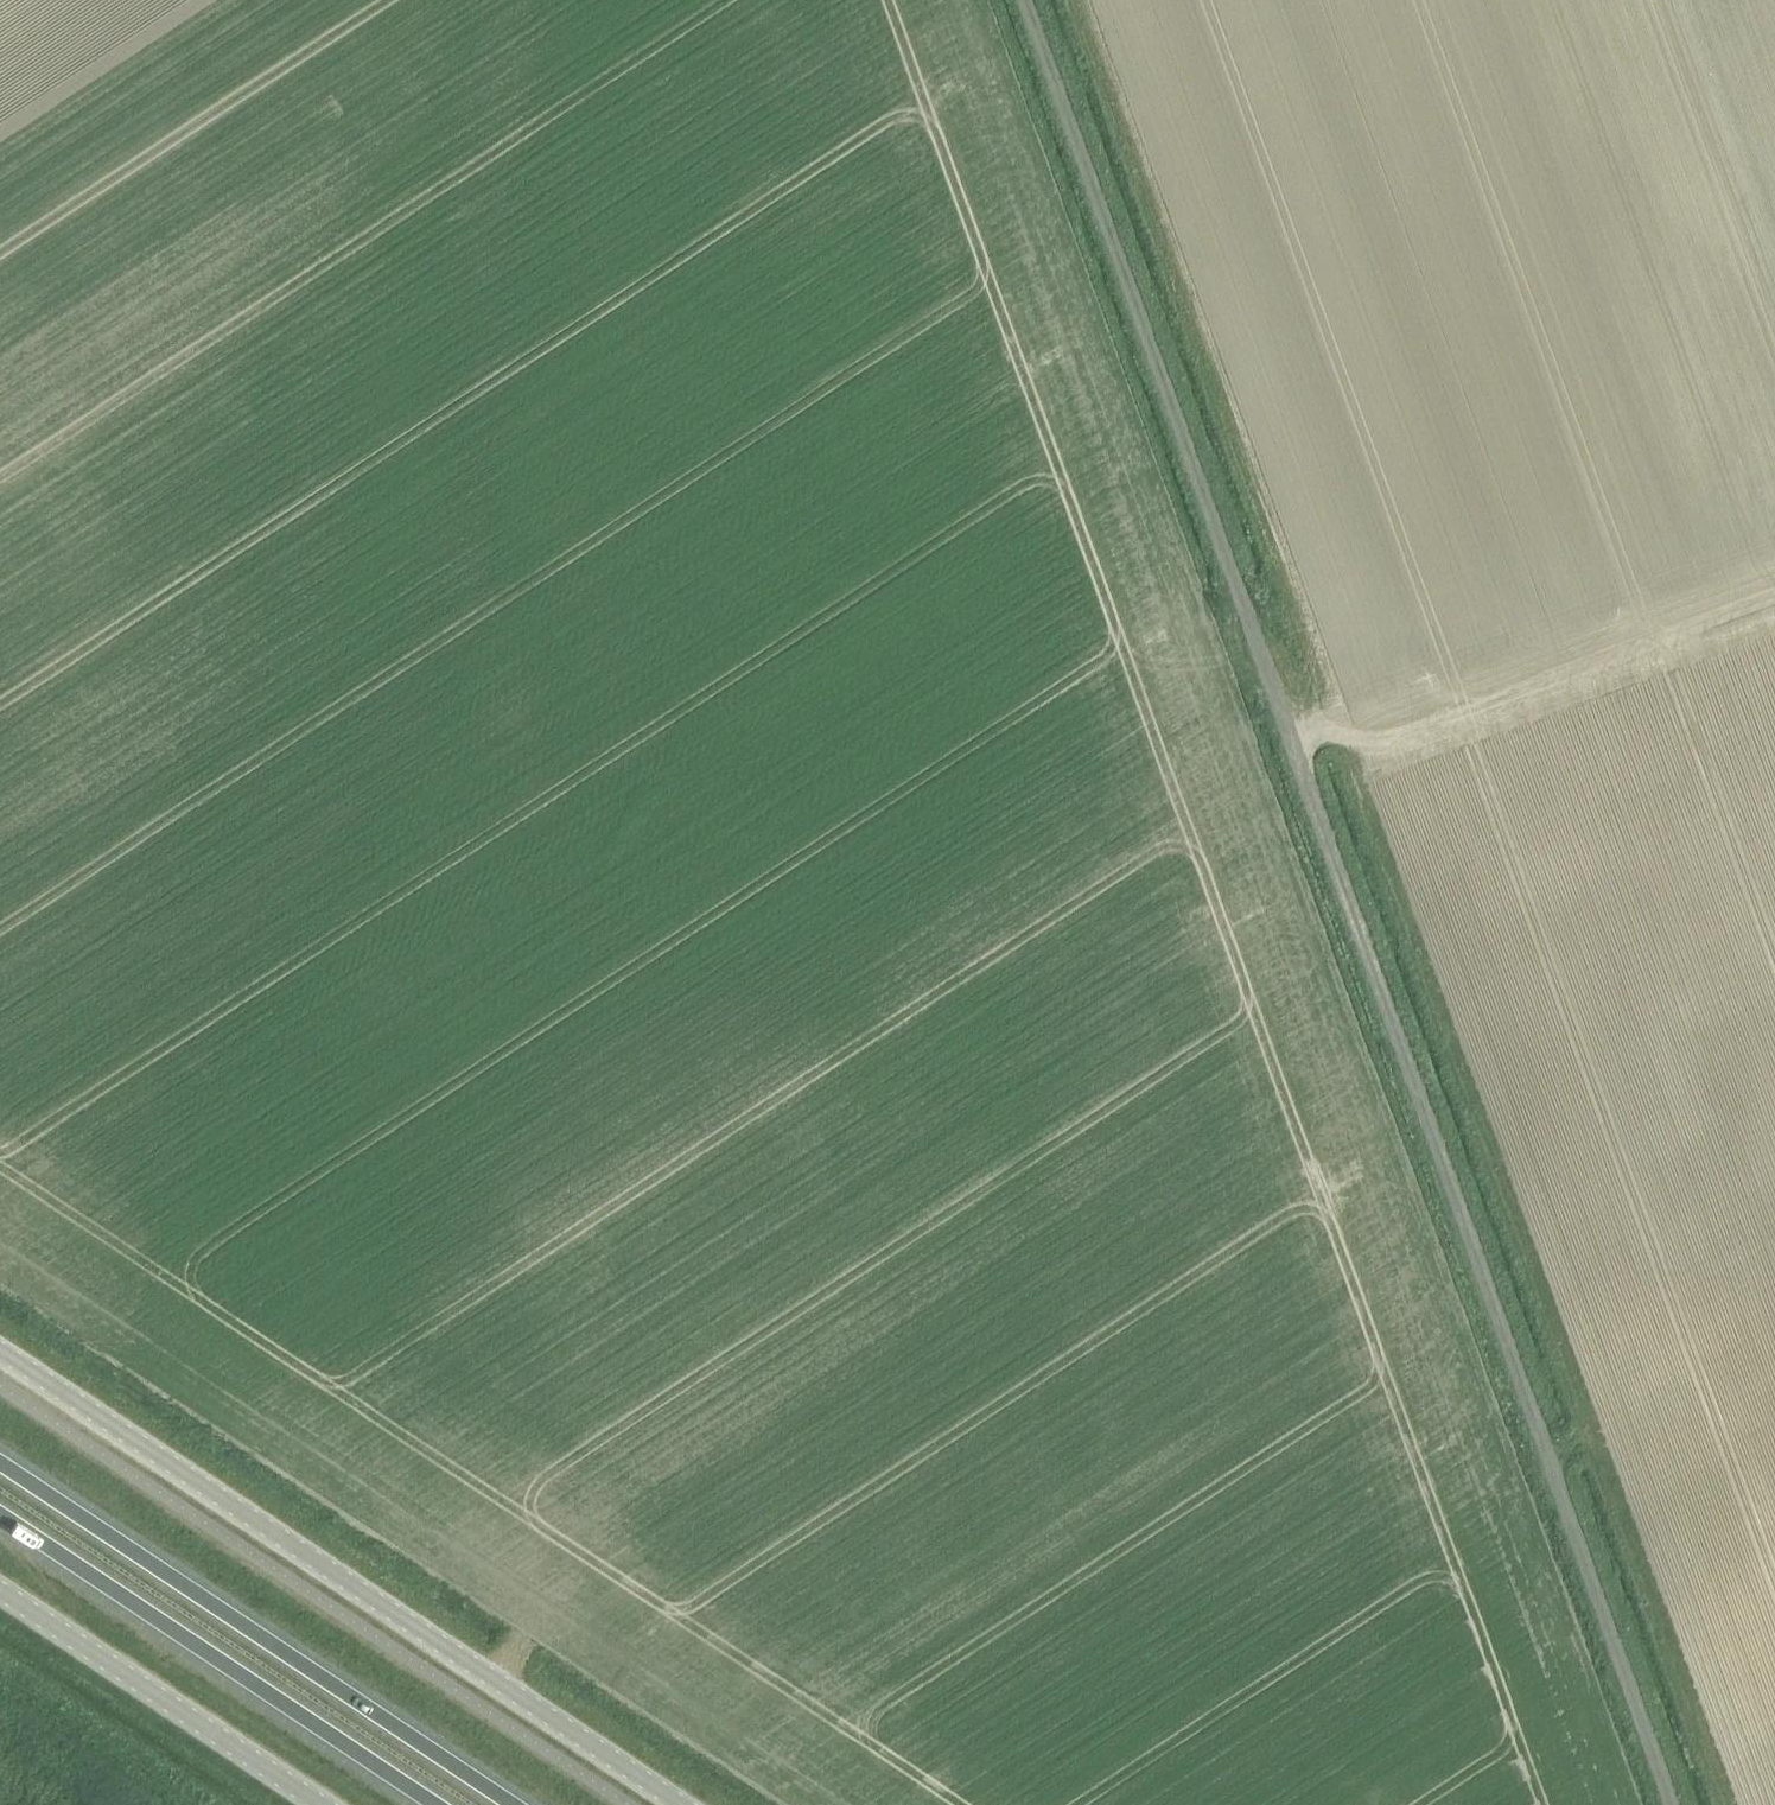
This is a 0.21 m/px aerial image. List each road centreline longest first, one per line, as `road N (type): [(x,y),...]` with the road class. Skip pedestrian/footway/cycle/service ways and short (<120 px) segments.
road 1 (track): [(1675,1804),(1031,0)]
road 2 (tertiary): [(0,1351),(678,1804)]
road 3 (trunk): [(515,1804),(0,1461)]
road 4 (trunk): [(0,1521),(425,1804)]
road 5 (unclassified): [(0,1590),(323,1804)]

